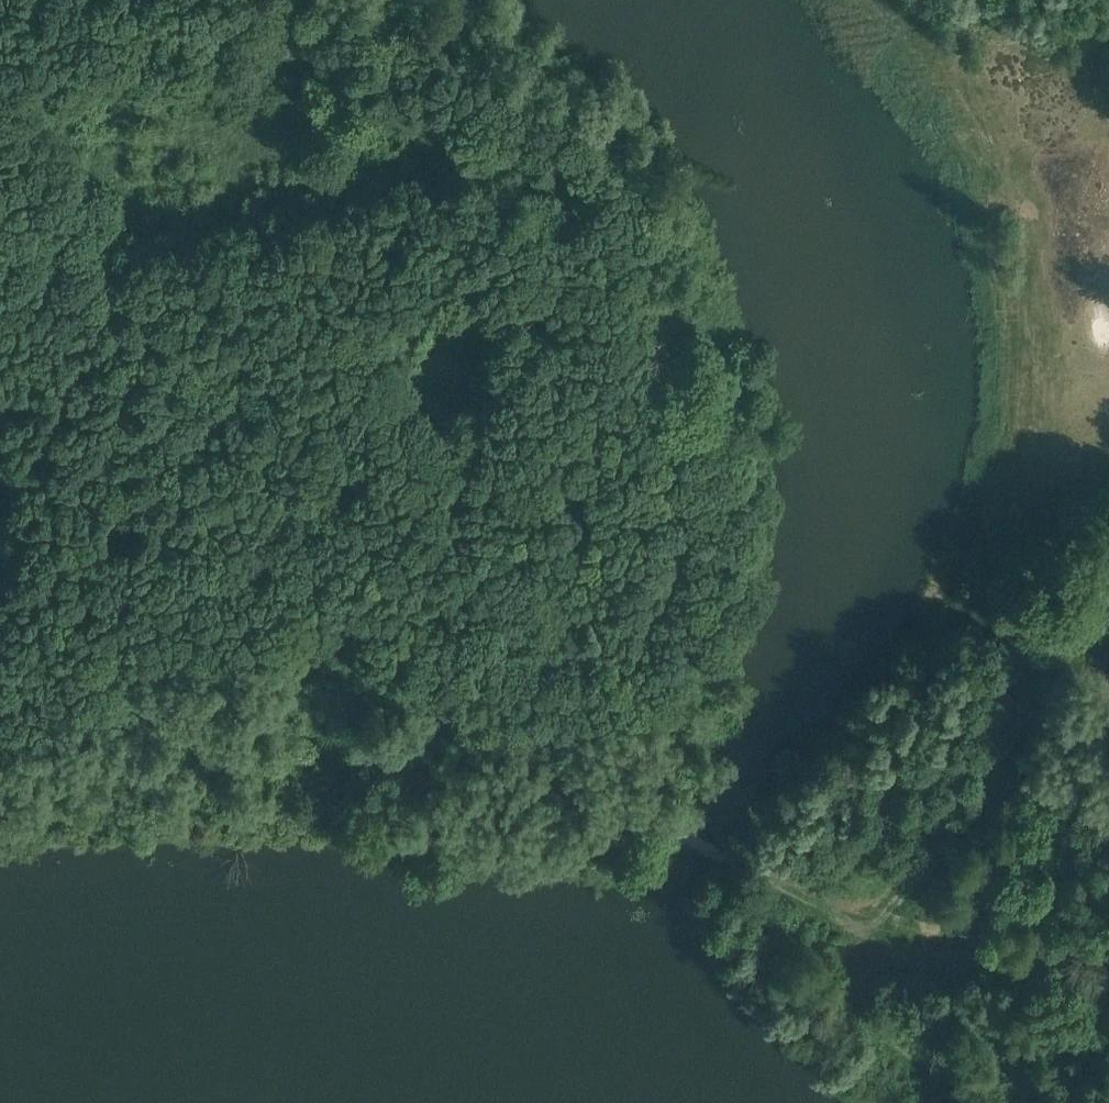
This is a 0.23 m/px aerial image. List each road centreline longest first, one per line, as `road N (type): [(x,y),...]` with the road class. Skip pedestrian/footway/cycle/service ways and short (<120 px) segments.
road 1 (track): [(1108,608),(1014,744),(988,804),(854,923)]

